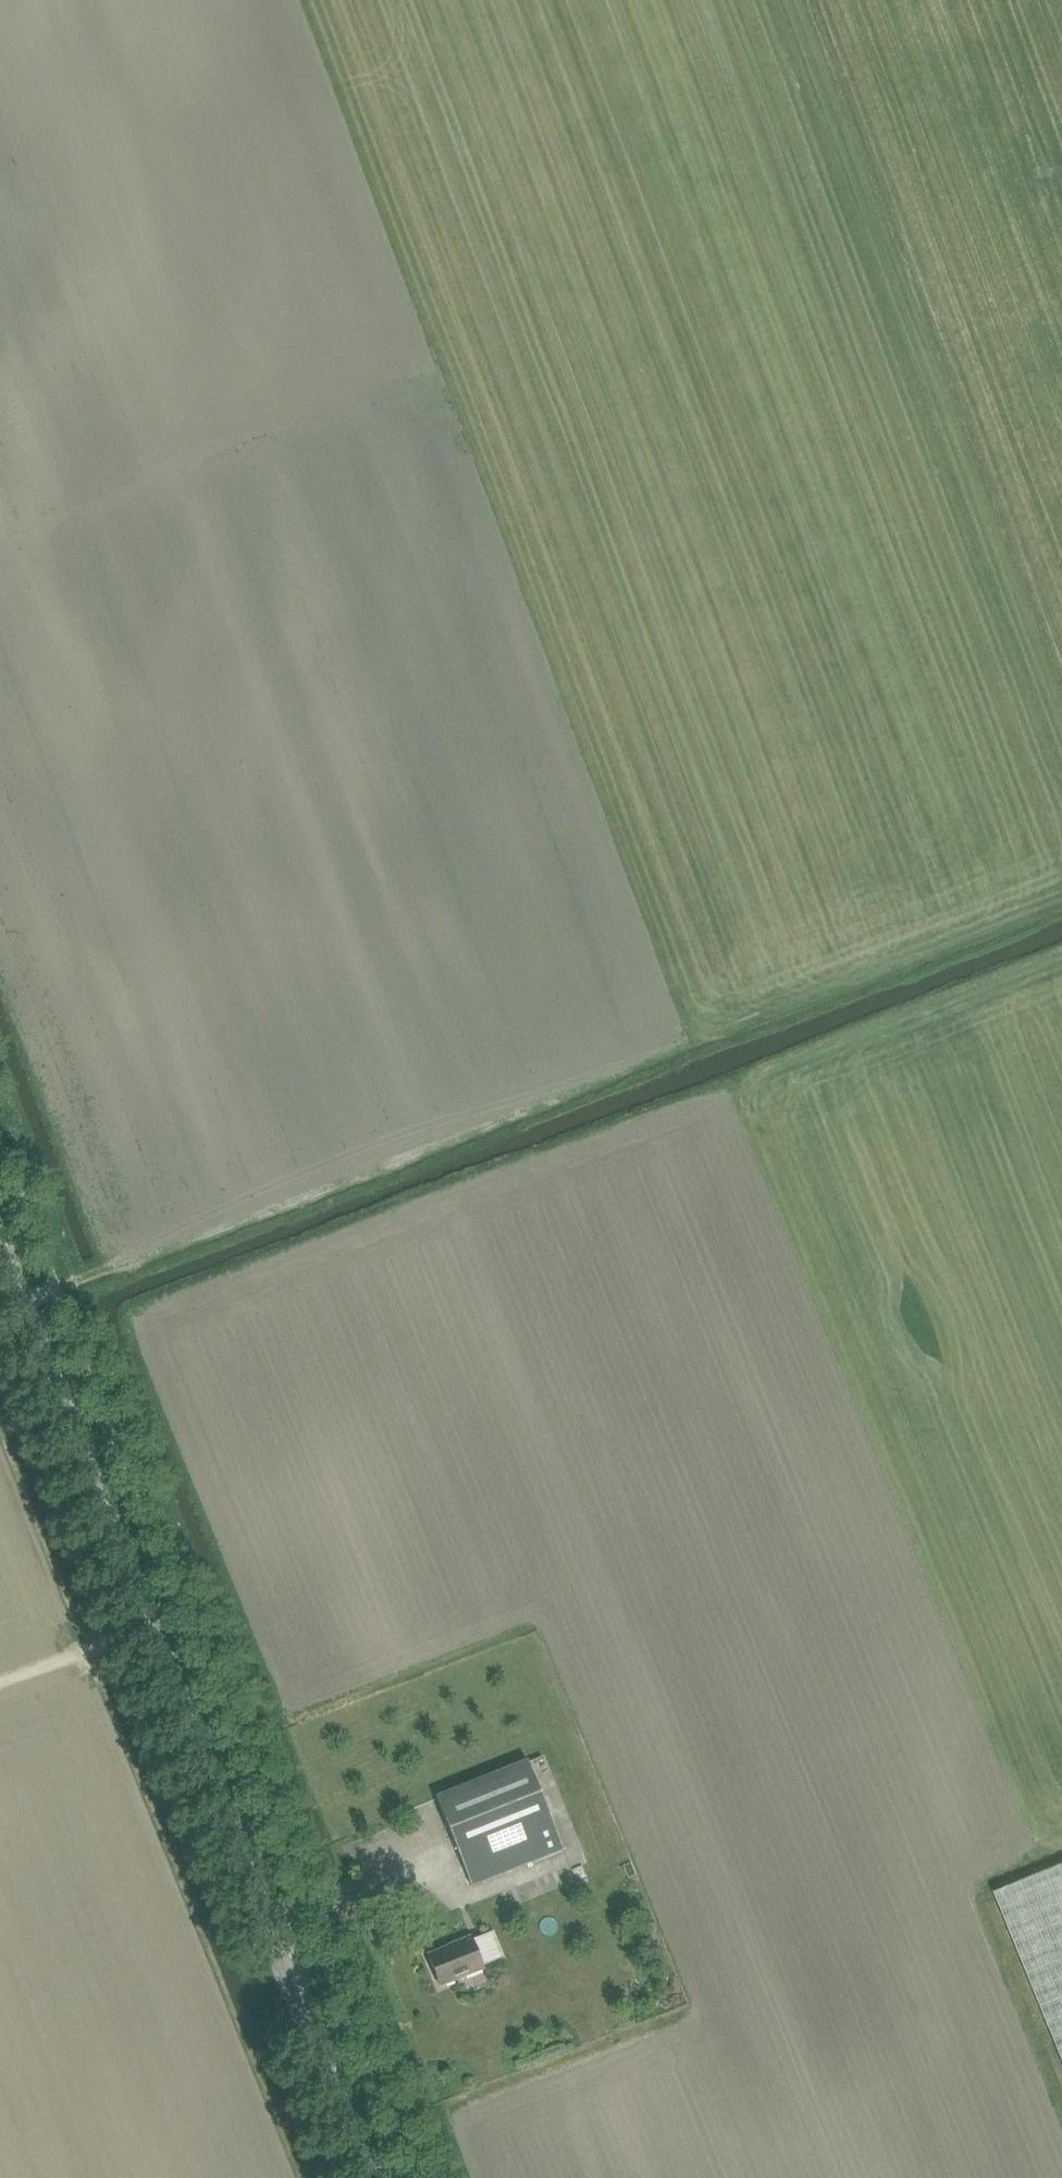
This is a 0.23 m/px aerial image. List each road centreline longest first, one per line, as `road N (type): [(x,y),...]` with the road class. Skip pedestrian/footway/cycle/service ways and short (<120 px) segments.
road 1 (tertiary): [(372,2177),(0,1246)]
road 2 (track): [(0,1681),(151,1624)]

